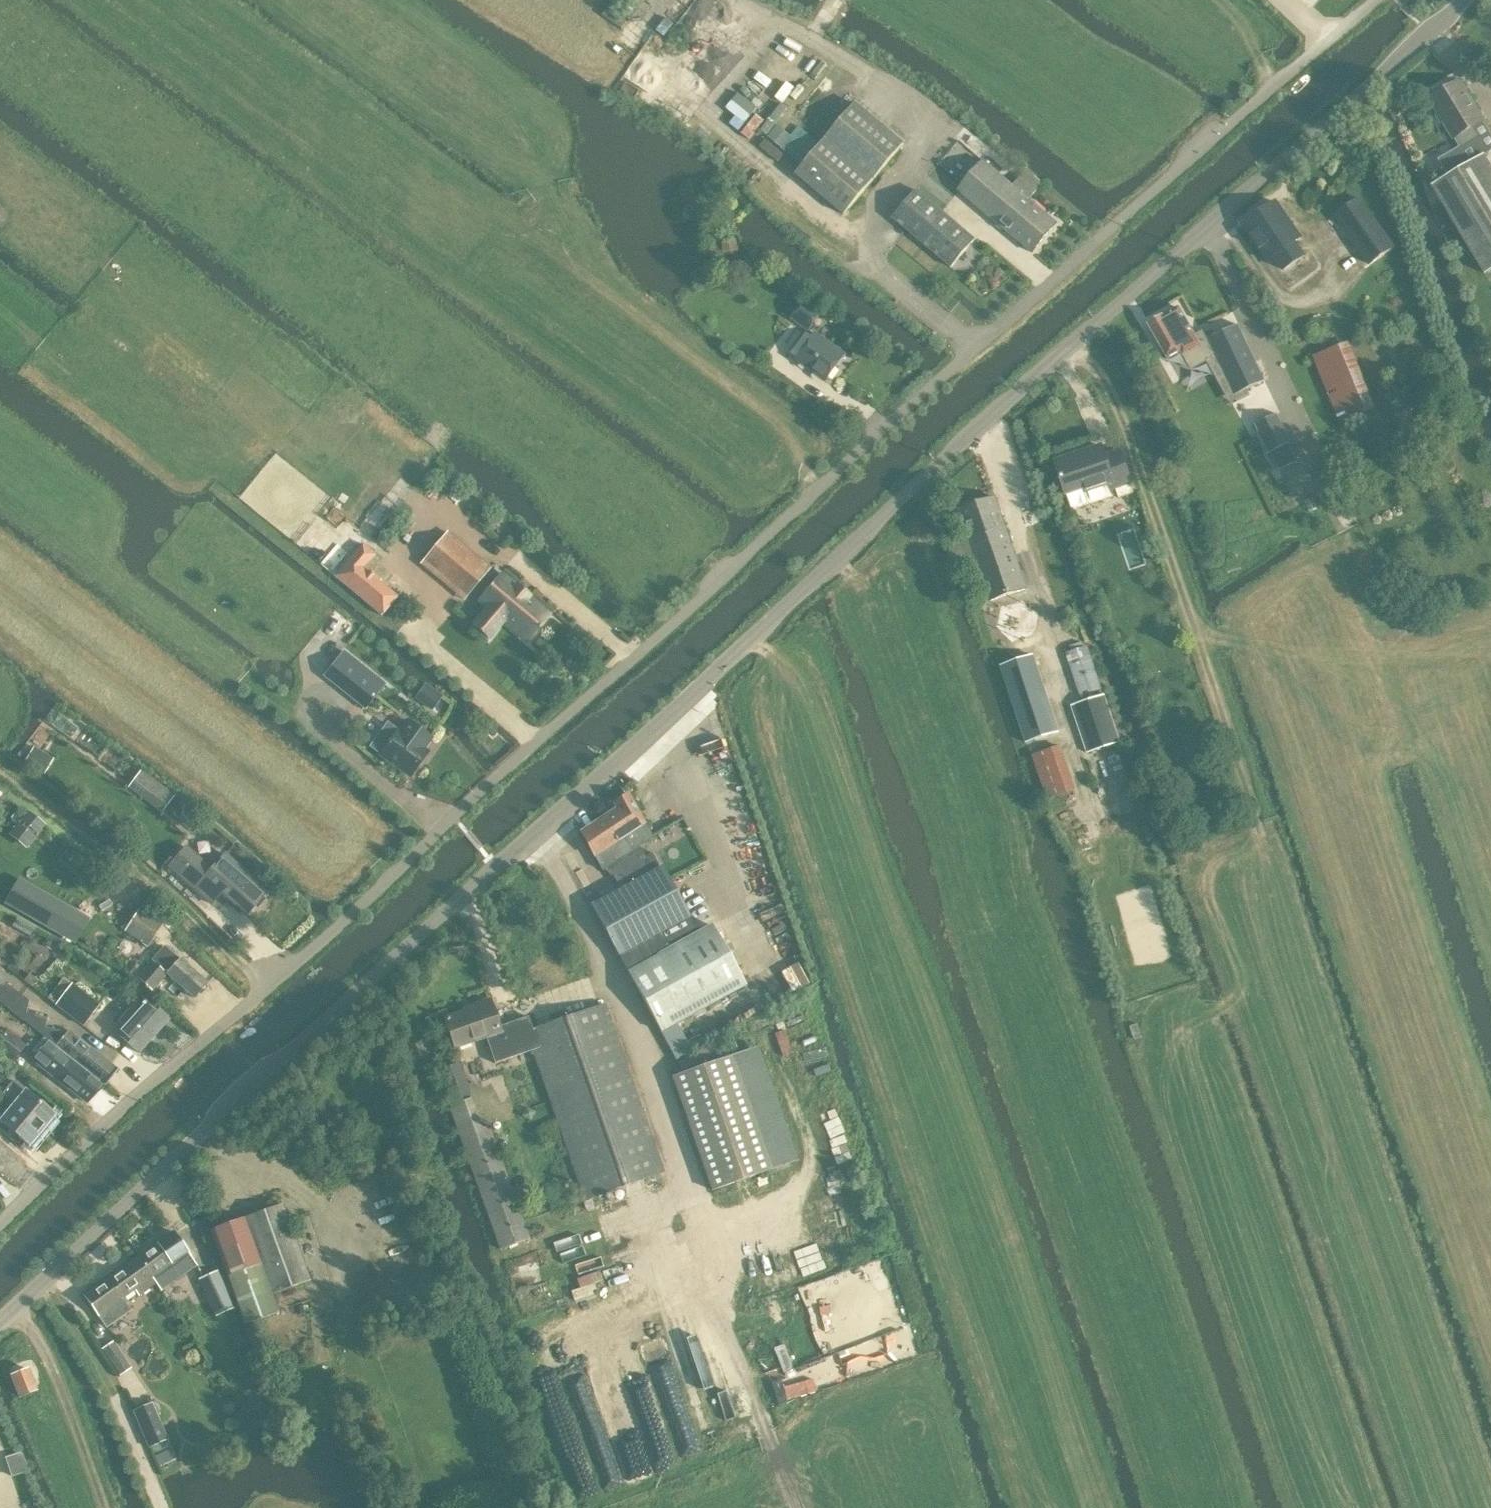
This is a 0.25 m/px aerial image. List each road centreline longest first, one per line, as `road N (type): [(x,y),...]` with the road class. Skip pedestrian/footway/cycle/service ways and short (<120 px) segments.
road 1 (unclassified): [(0,1315),(1465,0)]
road 2 (unclassified): [(1371,0),(0,1221)]
road 3 (track): [(812,497),(792,437),(775,419),(491,205)]
road 4 (track): [(898,957),(802,705),(749,636)]
road 5 (track): [(969,851),(887,609),(835,560)]

